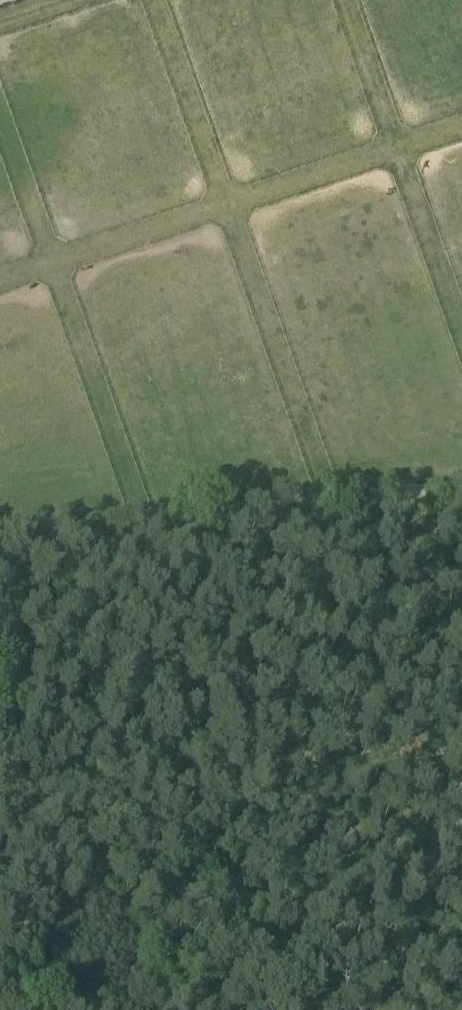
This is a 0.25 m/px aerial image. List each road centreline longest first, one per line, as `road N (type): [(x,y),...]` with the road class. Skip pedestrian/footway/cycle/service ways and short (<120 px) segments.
road 1 (track): [(461,475),(0,526)]

